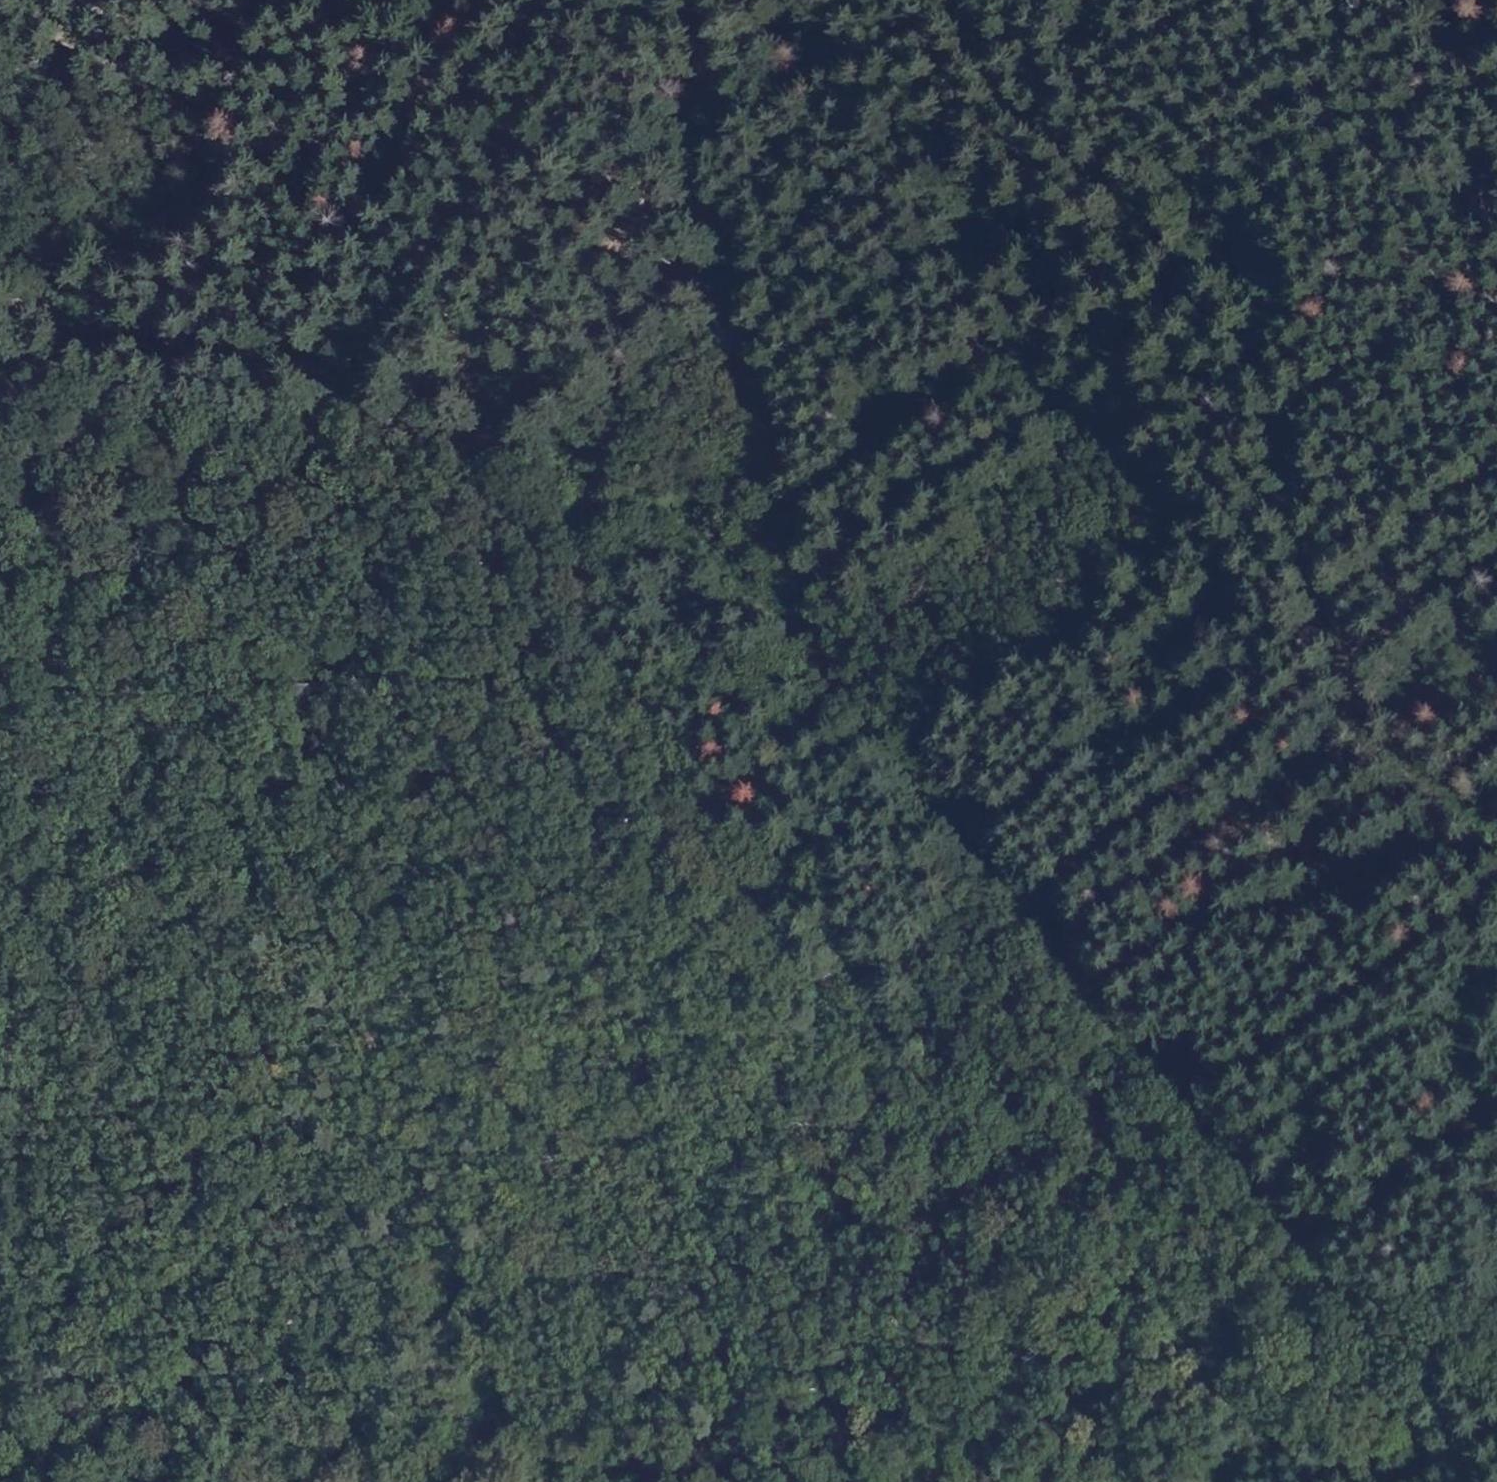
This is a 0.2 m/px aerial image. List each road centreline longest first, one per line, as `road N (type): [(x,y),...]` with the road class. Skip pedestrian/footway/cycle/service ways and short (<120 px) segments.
road 1 (track): [(189,1481),(0,1321)]
road 2 (track): [(1401,0),(1496,107)]

